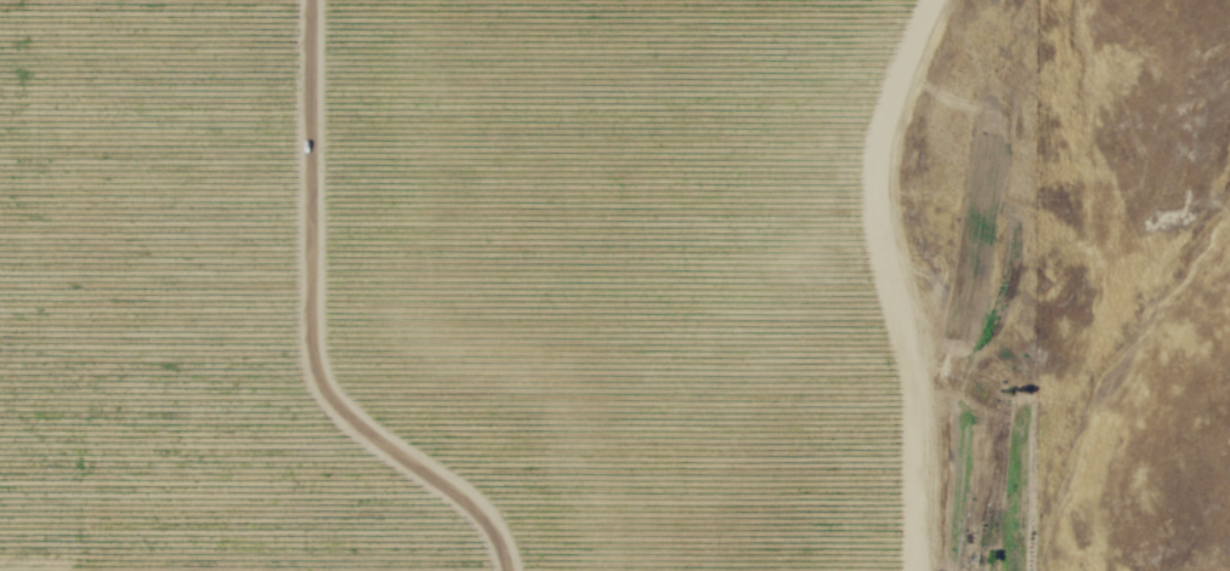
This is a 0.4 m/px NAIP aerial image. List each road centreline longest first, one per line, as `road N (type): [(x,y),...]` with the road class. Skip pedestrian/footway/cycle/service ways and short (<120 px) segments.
road 1 (track): [(931,0),(890,91),(874,184),(922,361),(917,570)]
road 2 (track): [(77,570),(95,234),(69,0)]

